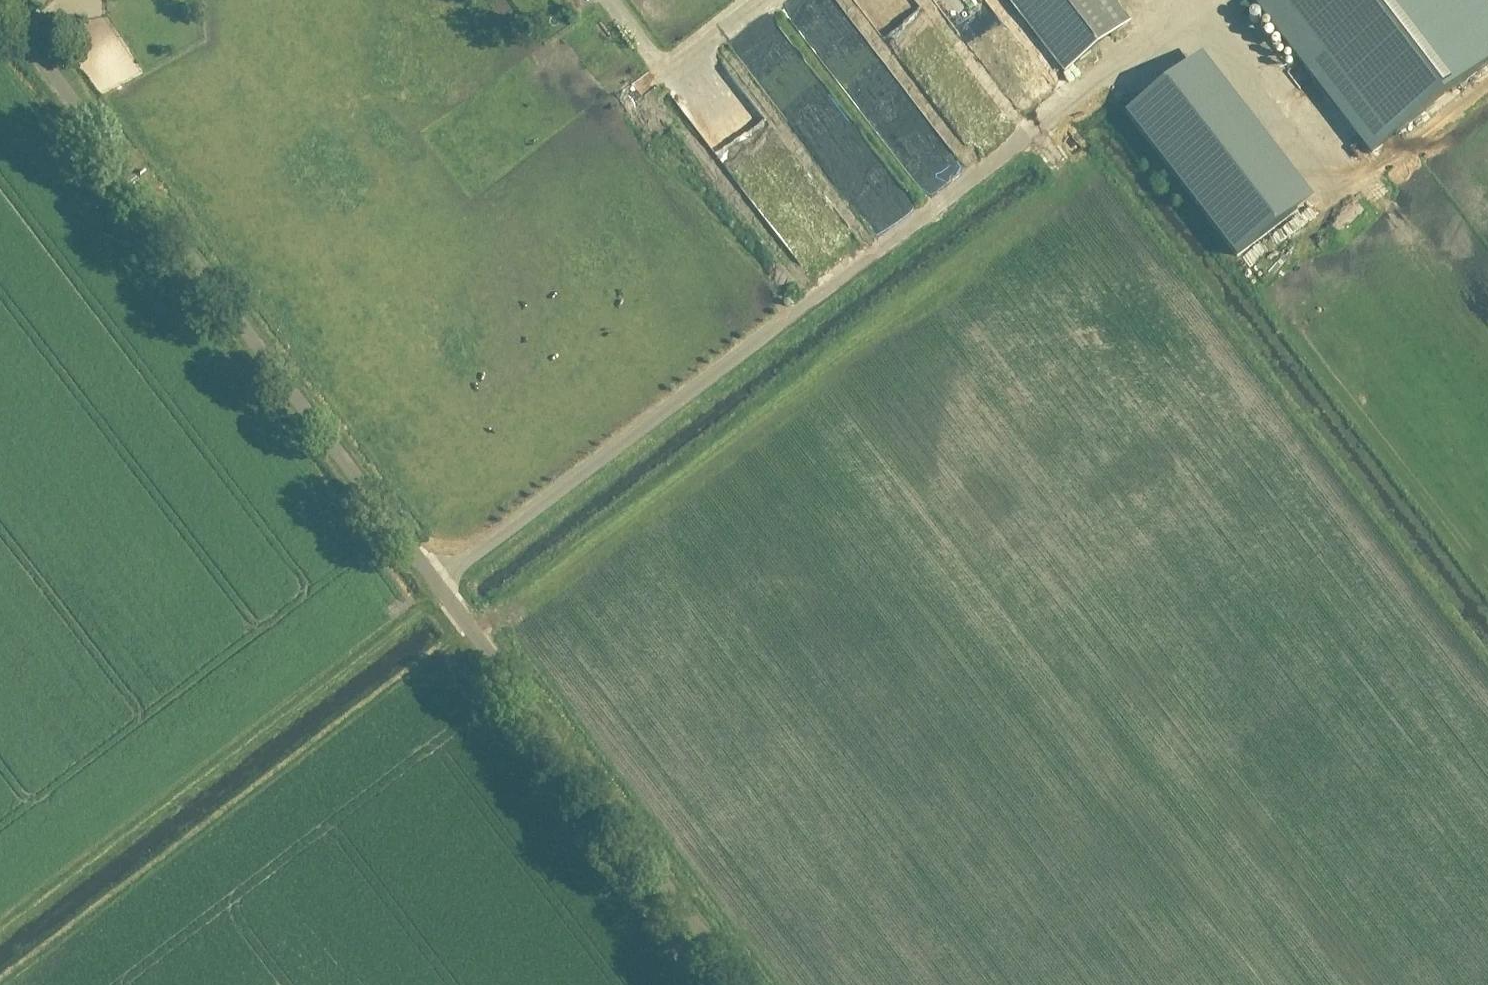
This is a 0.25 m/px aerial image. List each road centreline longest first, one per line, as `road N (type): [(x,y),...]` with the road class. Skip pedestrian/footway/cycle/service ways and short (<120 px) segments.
road 1 (unclassified): [(738,984),(127,186),(0,8)]

